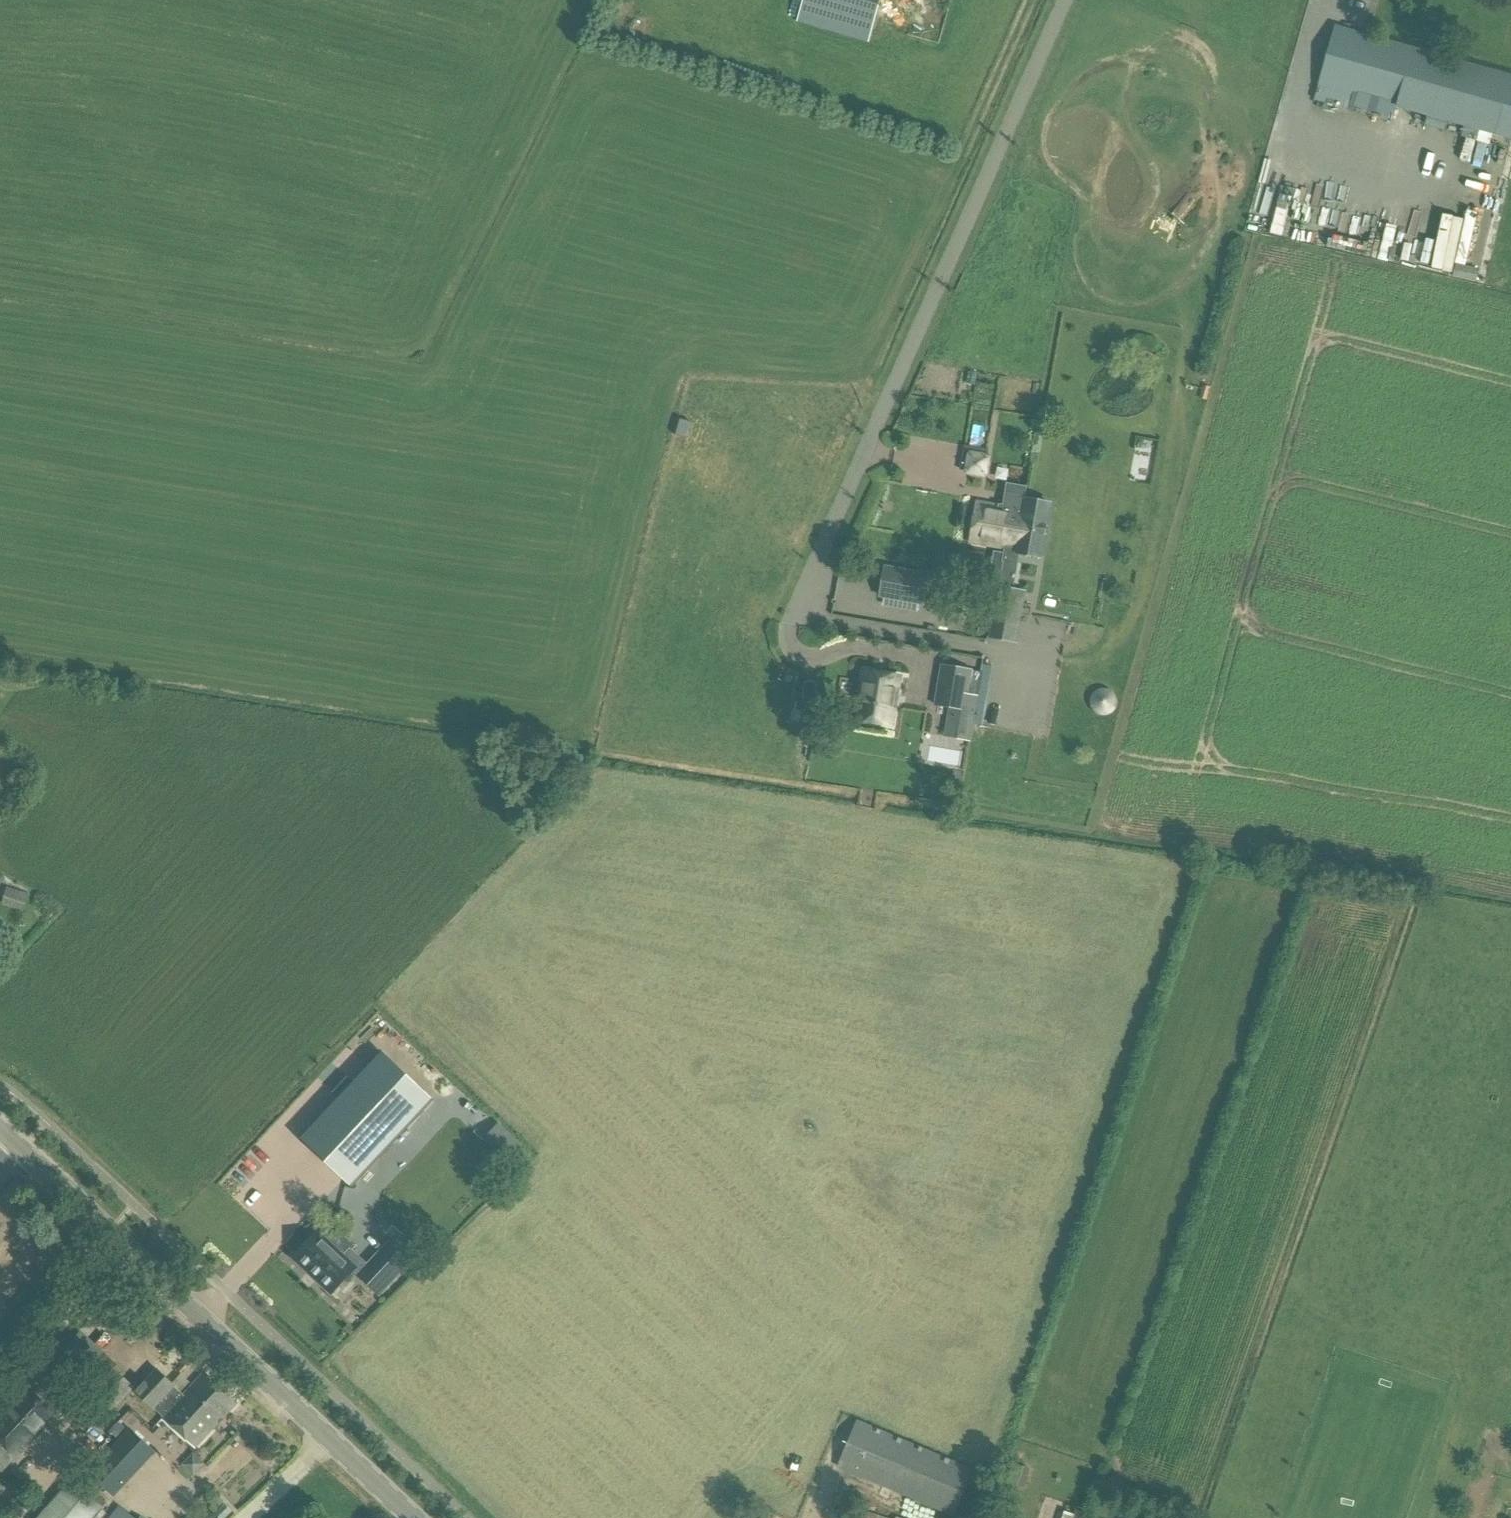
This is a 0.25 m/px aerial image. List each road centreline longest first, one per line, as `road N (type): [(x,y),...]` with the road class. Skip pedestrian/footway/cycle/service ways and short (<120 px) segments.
road 1 (secondary): [(412,1517),(0,1131)]

